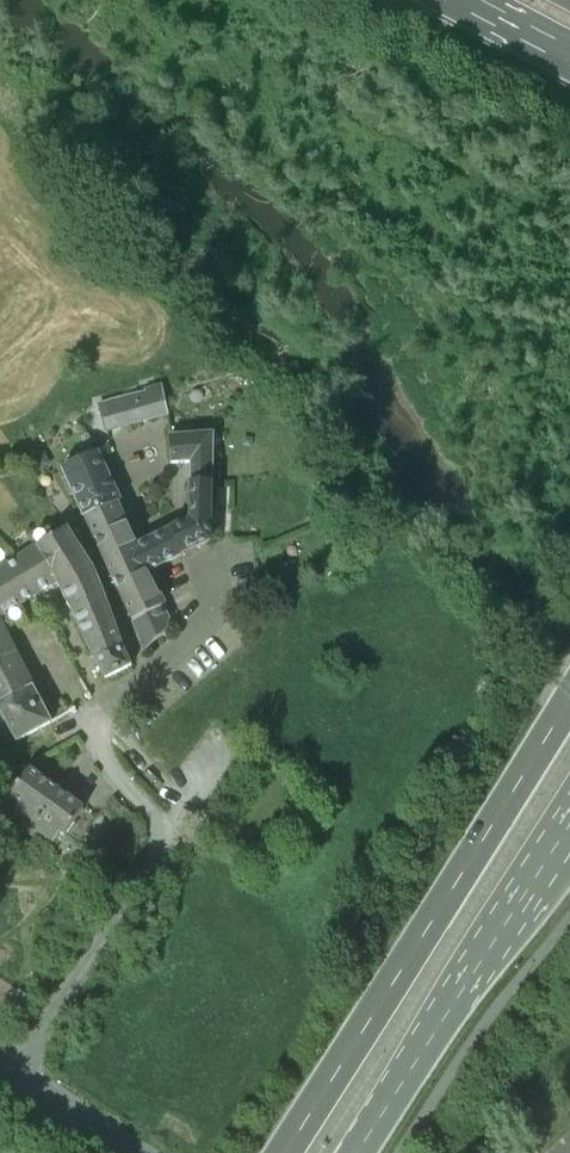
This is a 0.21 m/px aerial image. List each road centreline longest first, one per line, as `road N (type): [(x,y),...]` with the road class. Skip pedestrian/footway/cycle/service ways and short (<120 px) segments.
road 1 (primary): [(569,705),(284,1152)]
road 2 (primary): [(357,1152),(569,824)]
road 3 (residential): [(165,847),(87,727),(216,609)]
road 4 (residential): [(18,1074),(165,847)]
road 5 (unclassified): [(144,1152),(18,1074)]

